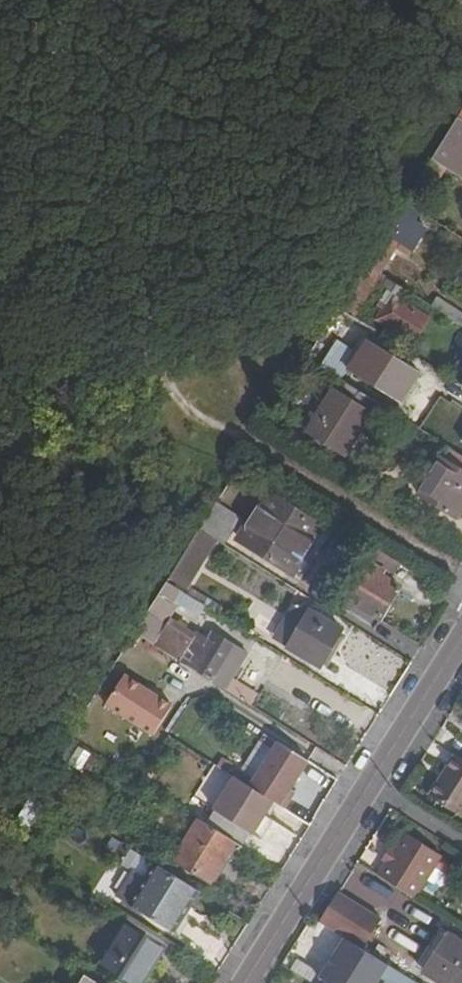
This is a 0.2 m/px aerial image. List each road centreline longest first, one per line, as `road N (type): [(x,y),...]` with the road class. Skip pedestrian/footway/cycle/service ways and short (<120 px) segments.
road 1 (residential): [(365,781),(237,982)]
road 2 (residential): [(461,627),(365,781)]

